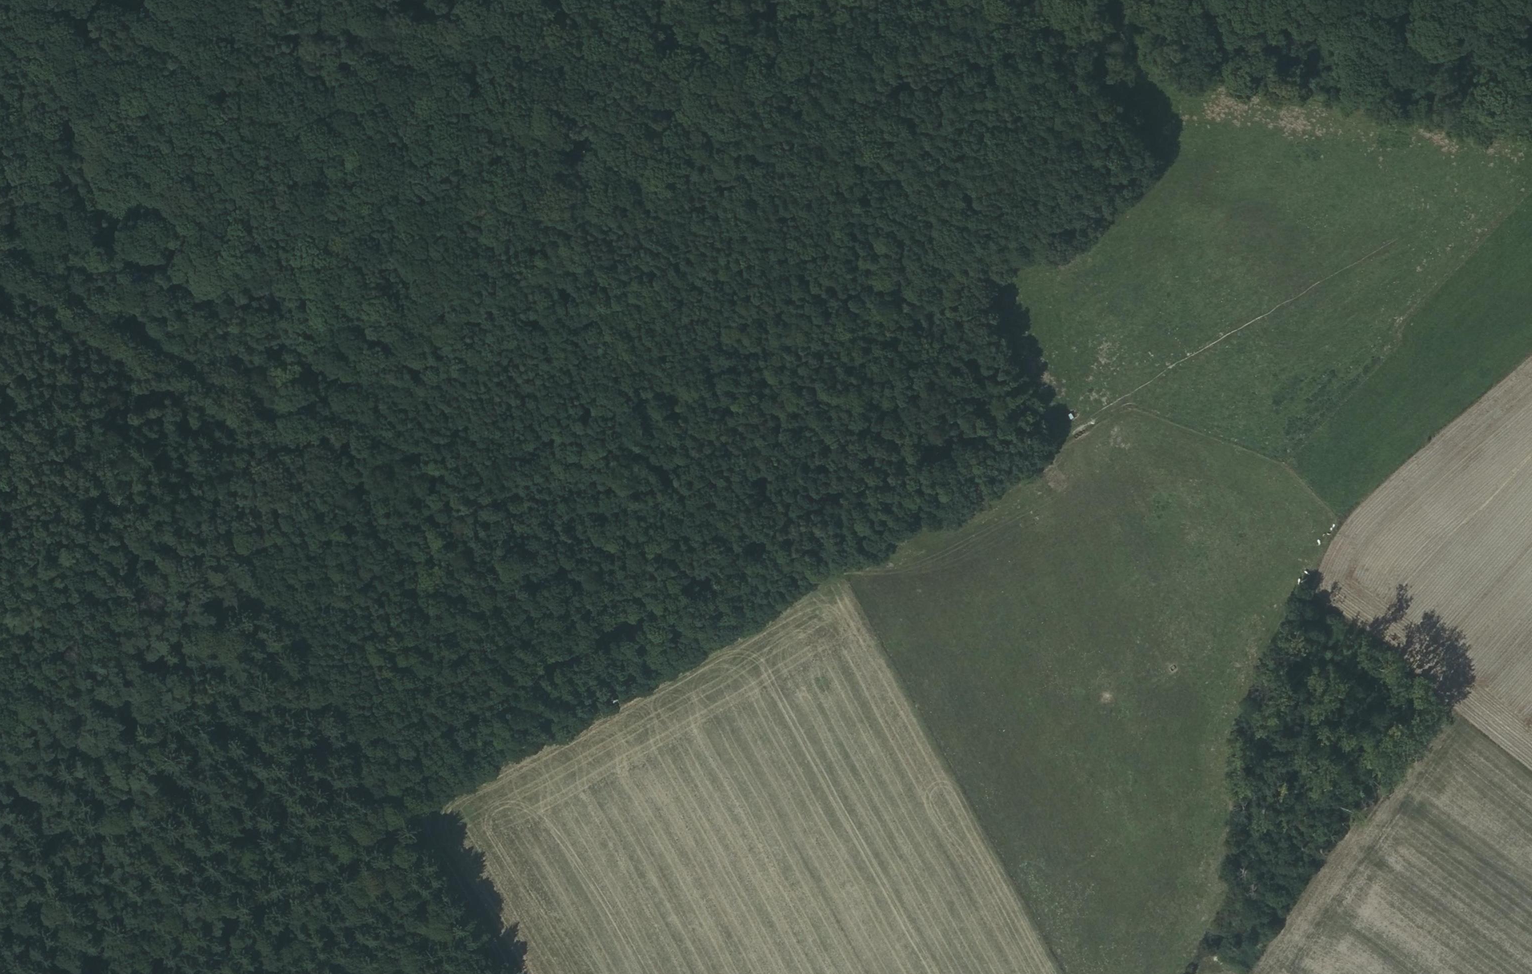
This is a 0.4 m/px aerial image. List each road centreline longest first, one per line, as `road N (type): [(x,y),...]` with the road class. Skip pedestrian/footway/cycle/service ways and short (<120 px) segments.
road 1 (track): [(514,973),(429,833),(427,815),(840,571)]

